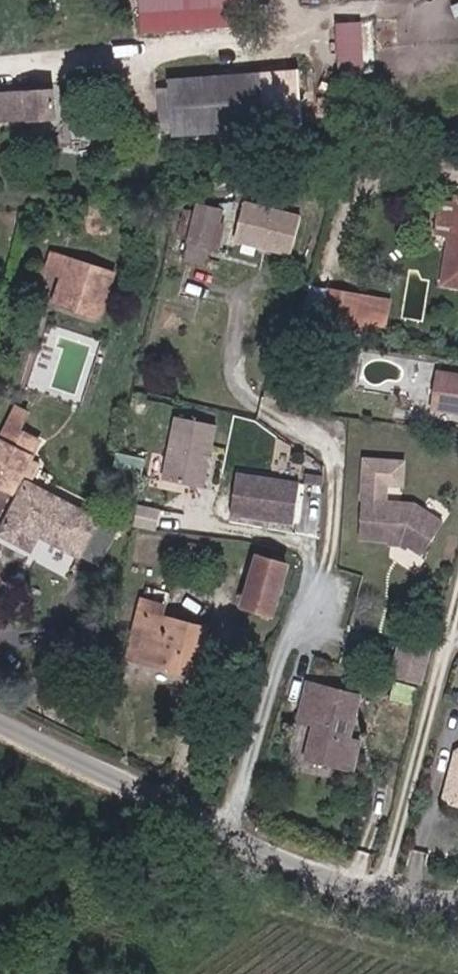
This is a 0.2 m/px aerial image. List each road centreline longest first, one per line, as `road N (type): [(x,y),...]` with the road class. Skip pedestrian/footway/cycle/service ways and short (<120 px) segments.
road 1 (residential): [(0,711),(375,886),(457,901)]

